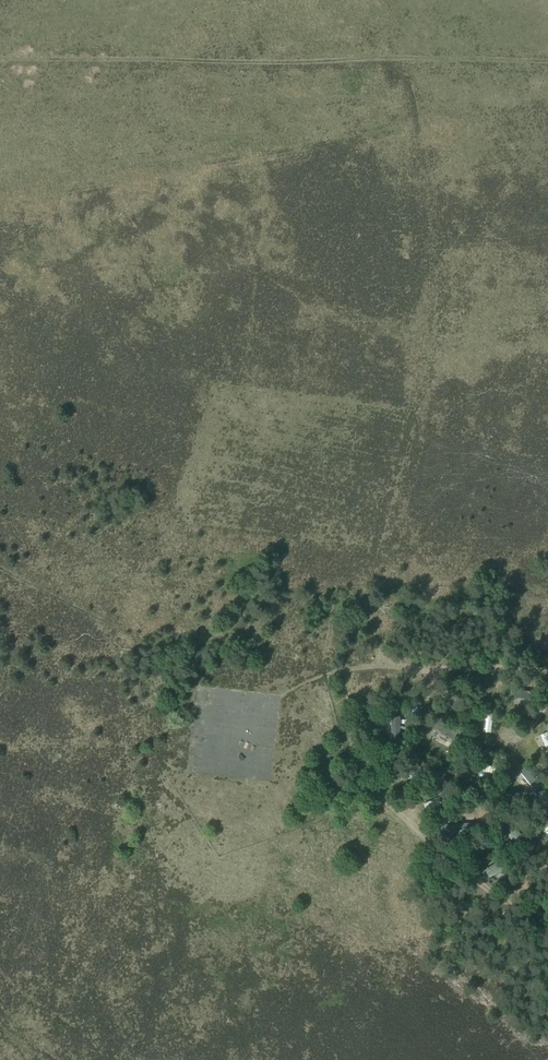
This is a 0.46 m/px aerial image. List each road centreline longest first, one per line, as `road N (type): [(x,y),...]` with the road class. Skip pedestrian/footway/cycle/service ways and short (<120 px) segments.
road 1 (track): [(547,63),(0,60)]
road 2 (track): [(231,735),(324,675),(386,667),(547,672)]
road 3 (track): [(547,931),(390,805)]

